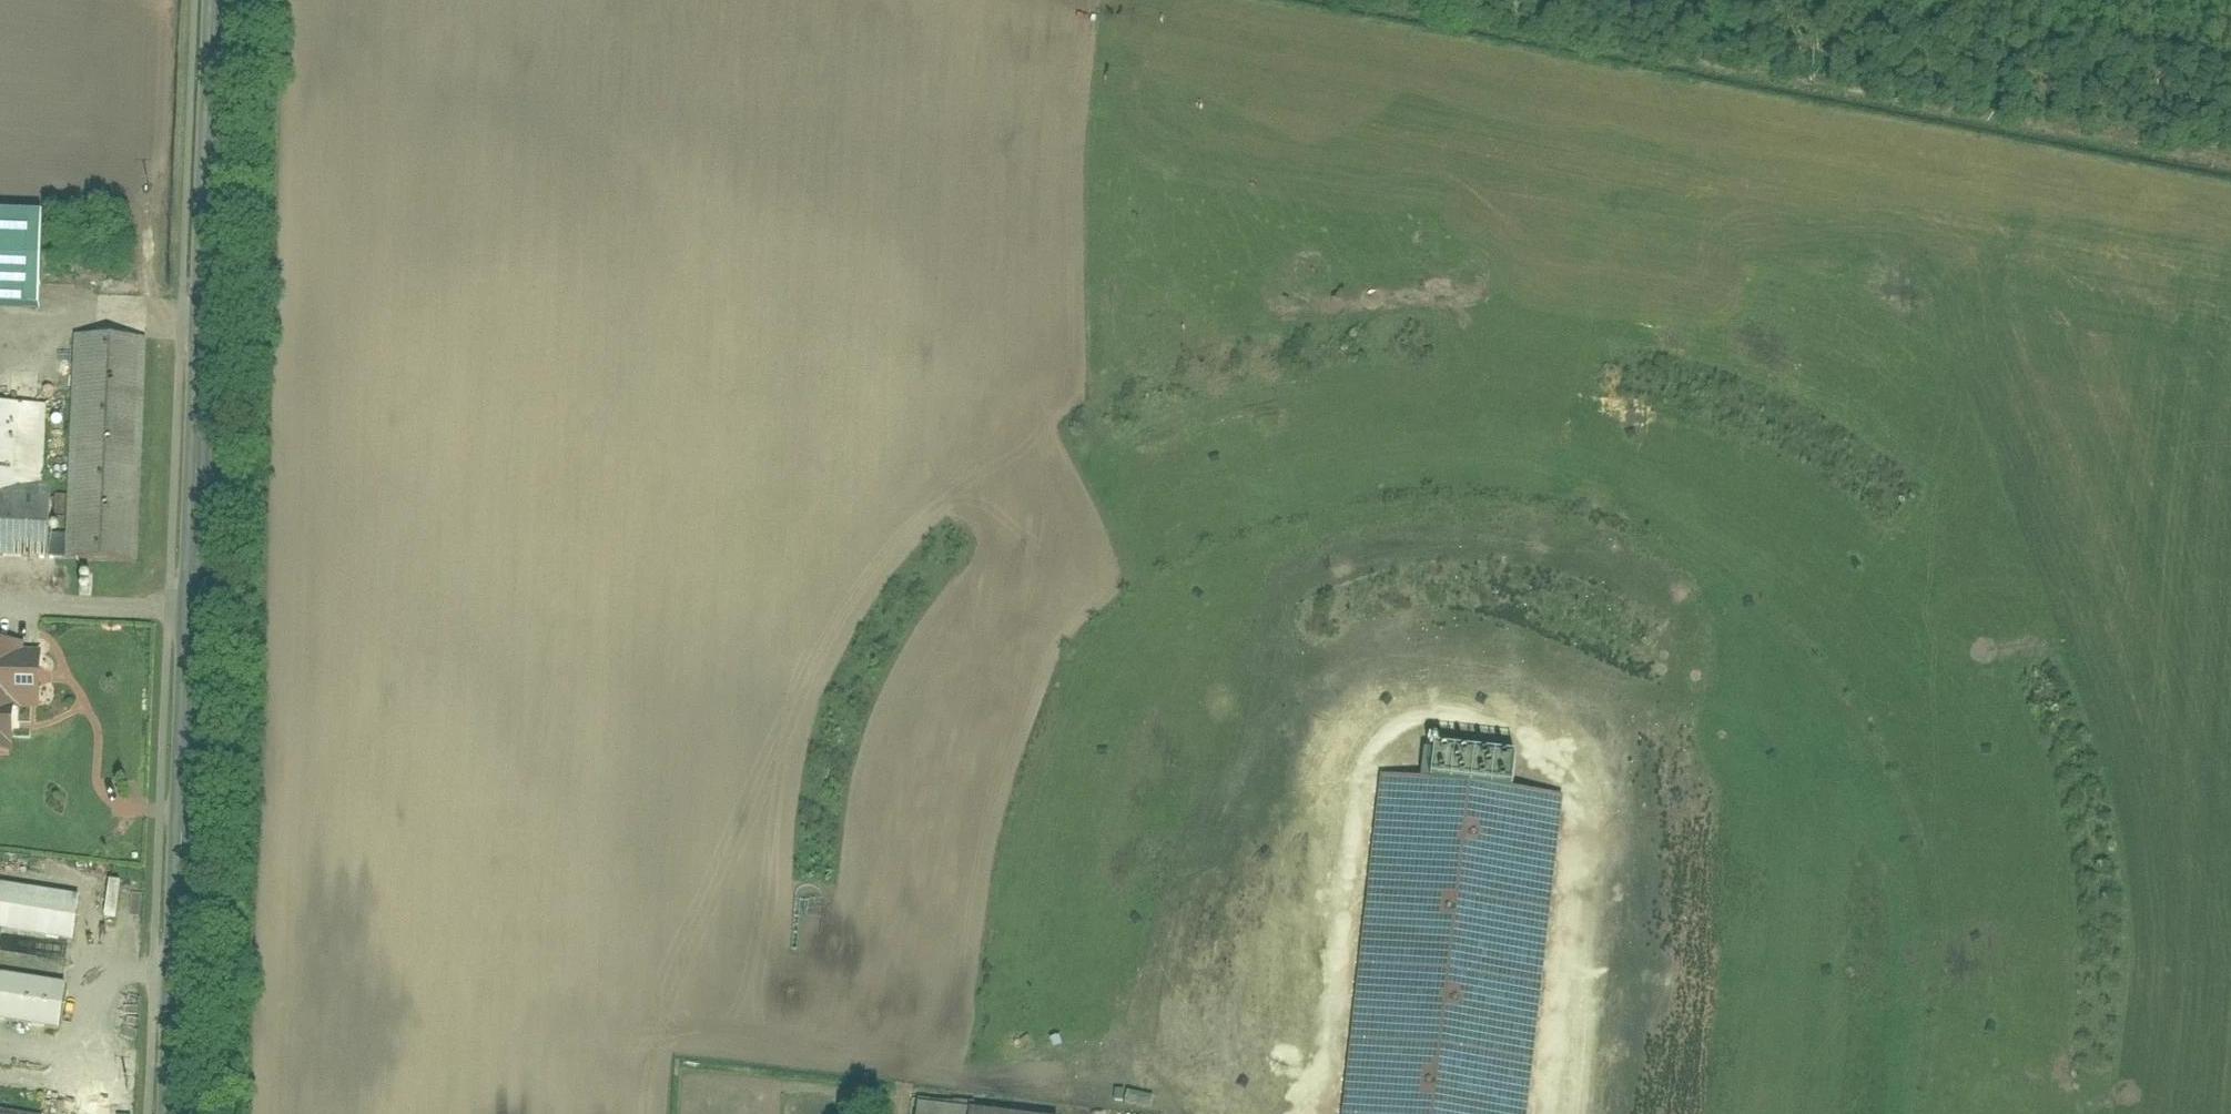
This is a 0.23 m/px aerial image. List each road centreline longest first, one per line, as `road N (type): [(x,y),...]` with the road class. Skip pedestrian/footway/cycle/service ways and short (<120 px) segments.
road 1 (tertiary): [(216,0),(170,1113)]

